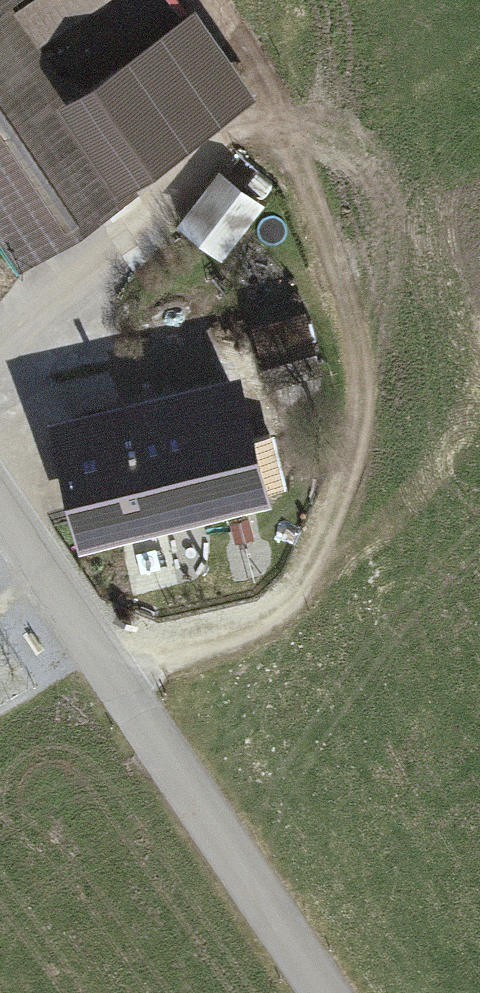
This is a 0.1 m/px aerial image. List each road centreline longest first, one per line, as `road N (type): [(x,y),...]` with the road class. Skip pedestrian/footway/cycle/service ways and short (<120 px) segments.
road 1 (track): [(127,694),(256,627),(301,586),(342,470),(359,395),(354,338),(309,195),(266,98)]
road 2 (residential): [(0,505),(325,992)]
road 3 (track): [(266,98),(24,369),(0,386)]

